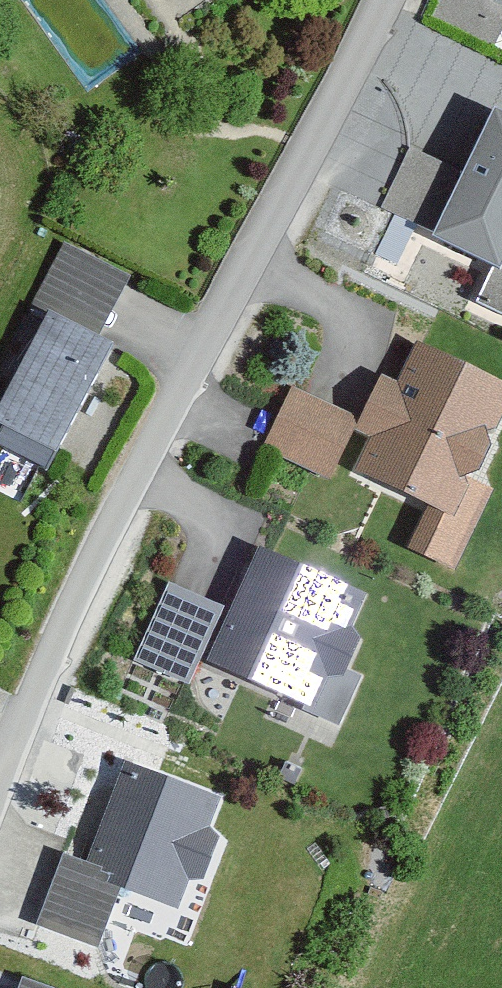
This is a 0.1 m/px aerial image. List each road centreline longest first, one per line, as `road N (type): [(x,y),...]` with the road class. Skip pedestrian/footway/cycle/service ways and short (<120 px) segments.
road 1 (residential): [(0,785),(168,408),(372,0)]

